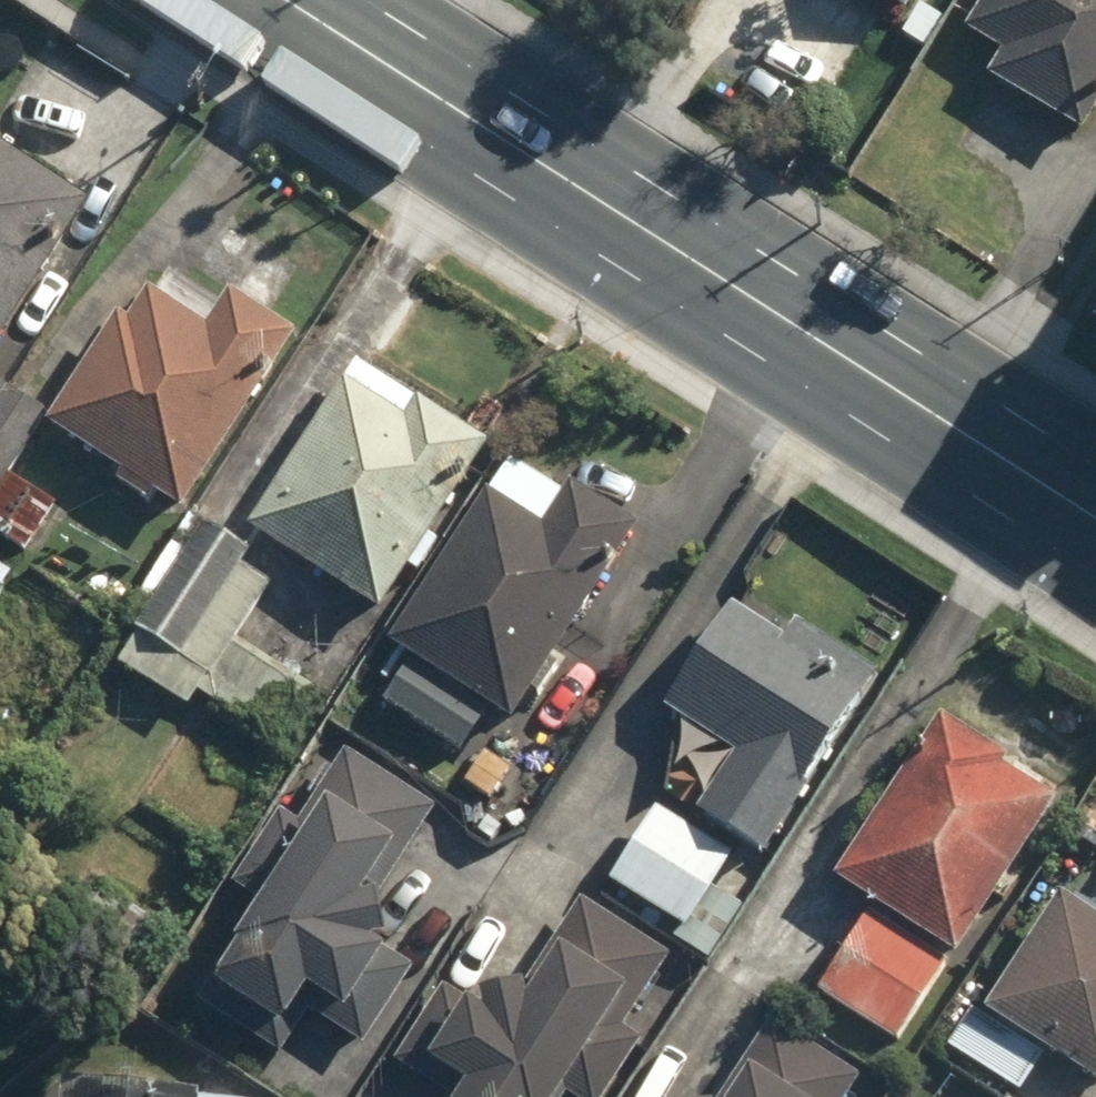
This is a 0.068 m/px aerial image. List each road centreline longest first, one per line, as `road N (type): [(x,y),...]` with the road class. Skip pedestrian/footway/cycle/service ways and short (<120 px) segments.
road 1 (secondary): [(1095,524),(277,0)]

